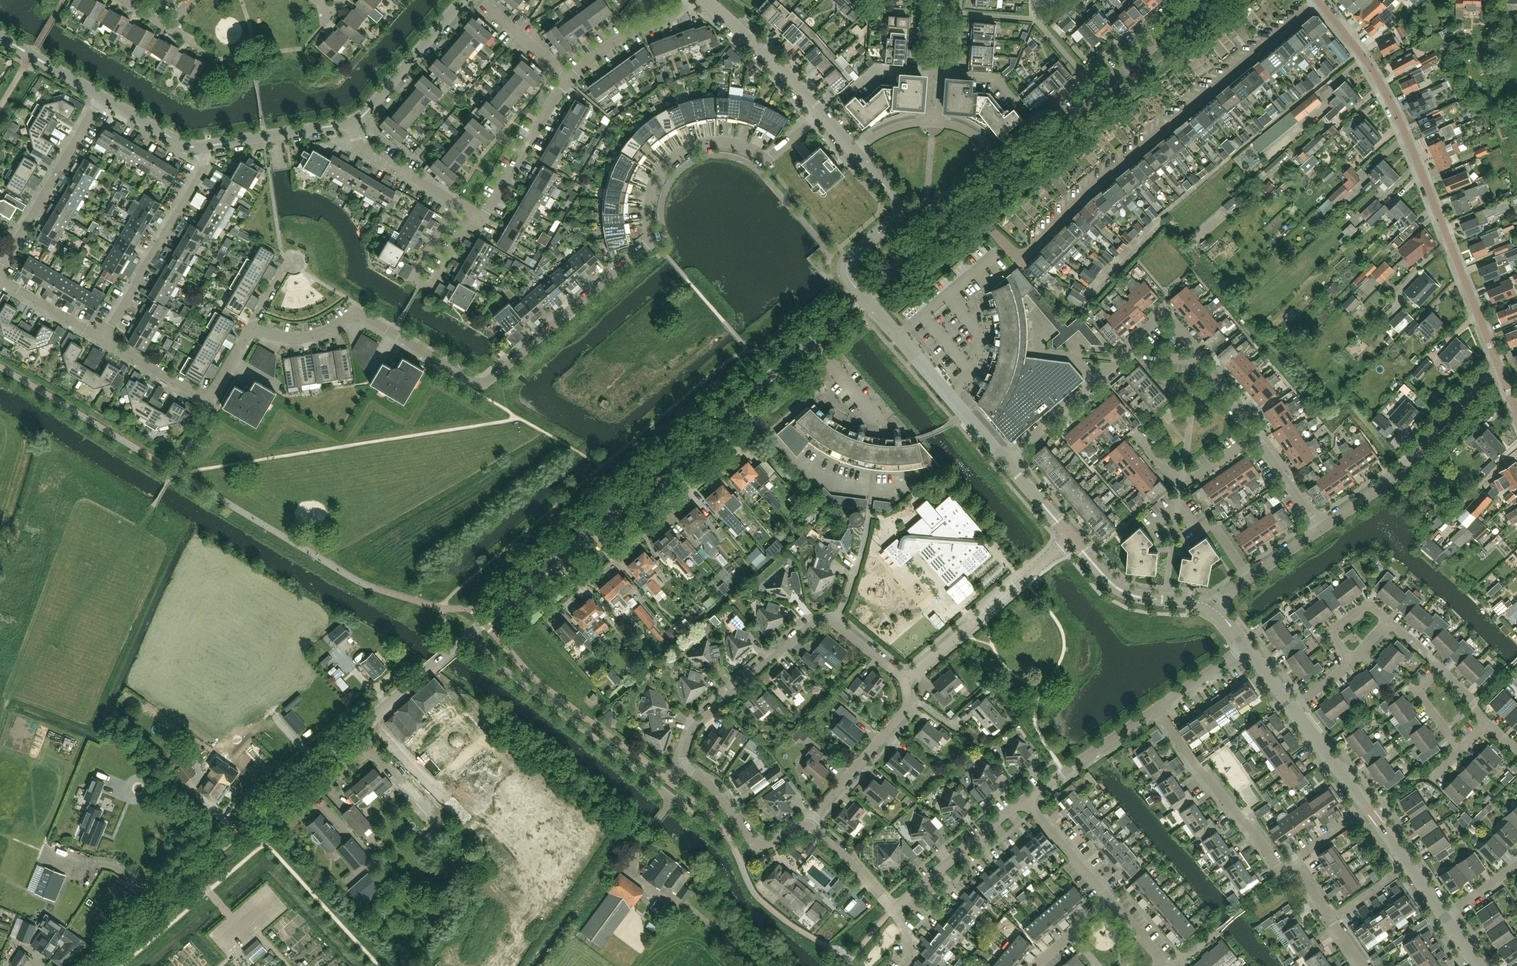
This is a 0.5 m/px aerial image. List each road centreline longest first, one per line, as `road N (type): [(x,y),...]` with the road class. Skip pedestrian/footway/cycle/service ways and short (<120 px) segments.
road 1 (residential): [(252,326),(300,338),(355,311),(473,381),(489,381),(653,239),(650,193),(672,159),(722,141),(768,159),(821,114)]
road 2 (unclassified): [(469,634),(863,295)]
road 3 (unclassified): [(82,965),(469,634)]
road 4 (residential): [(966,206),(1018,259),(1312,0)]
road 5 (residential): [(1497,368),(1393,113),(1318,0)]
road 6 (residential): [(805,827),(759,850),(684,756),(695,725),(817,621),(834,621)]
road 7 (residential): [(469,634),(503,669),(693,812)]
road 8 (tertiary): [(1443,922),(1293,708)]
road 9 (residential): [(1318,526),(1384,482),(1497,368)]
road 10 (residential): [(908,680),(1072,537)]
road 11 (residential): [(104,339),(195,185),(202,148)]
road 12 (tertiary): [(1002,460),(863,295)]
road 13 (residential): [(104,339),(207,401),(252,326)]
road 14 (residential): [(1275,864),(1156,709)]
road 15 (residential): [(0,266),(101,100)]
road 16 (residential): [(805,827),(892,727),(907,705),(908,680)]
road 17 (tertiary): [(863,295),(845,263),(896,207),(855,151)]
road 18 (unclassified): [(966,206),(1104,88)]
road 19 (residential): [(893,908),(1025,799)]
road 20 (residential): [(471,212),(493,196),(568,79)]
road 21 (residential): [(352,122),(464,0)]
road 22 (residential): [(1002,460),(1130,355)]
road 23 (tertiary): [(821,114),(703,0)]
road 24 (tertiary): [(1211,605),(1119,587),(1072,537)]
road 25 (residential): [(1025,799),(1156,709)]
road 26 (residential): [(202,148),(352,122)]
road 27 (residential): [(568,79),(689,0)]
road 28 (unclassified): [(863,295),(966,206)]
road 29 (unclassified): [(1104,88),(1207,0)]
road 30 (residential): [(451,201),(356,142),(352,122)]
road 31 (residential): [(1110,899),(1025,799)]
road 32 (residential): [(834,621),(862,550),(870,499)]
road 33 (residential): [(932,120),(943,0)]
road 34 (residential): [(893,908),(848,857),(805,827)]

